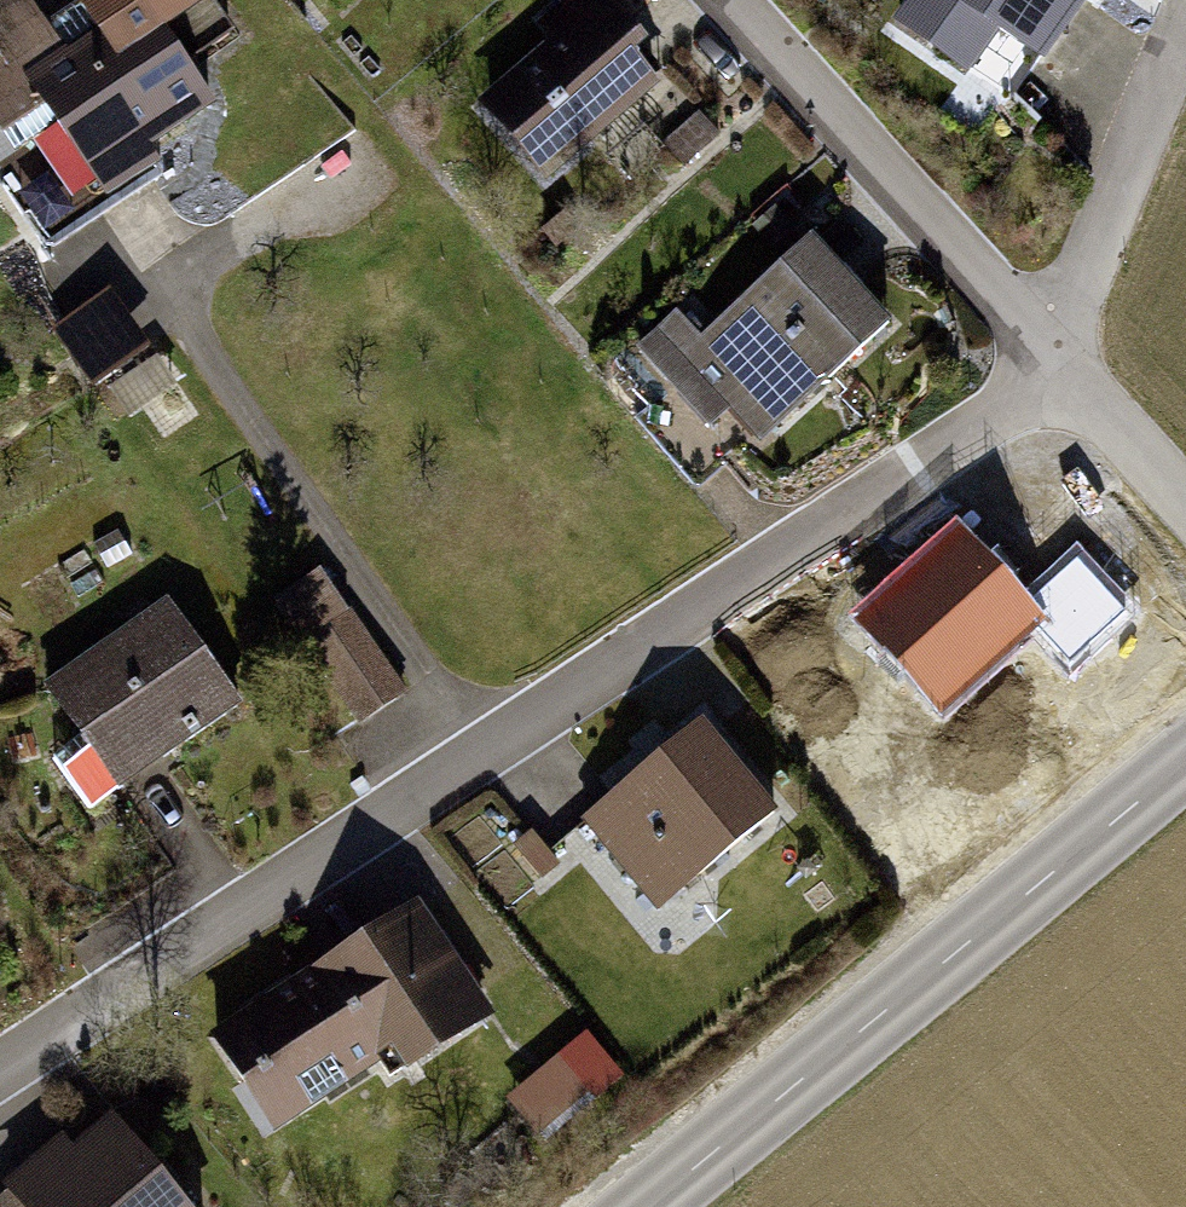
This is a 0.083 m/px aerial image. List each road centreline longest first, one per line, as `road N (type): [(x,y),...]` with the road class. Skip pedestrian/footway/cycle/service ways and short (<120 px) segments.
road 1 (residential): [(0,1066),(971,435),(1054,351)]
road 2 (secondary): [(648,1206),(1185,761)]
road 3 (residential): [(729,0),(1054,351)]
road 4 (residential): [(1054,351),(1185,19)]
road 5 (residential): [(1054,351),(1185,502)]

